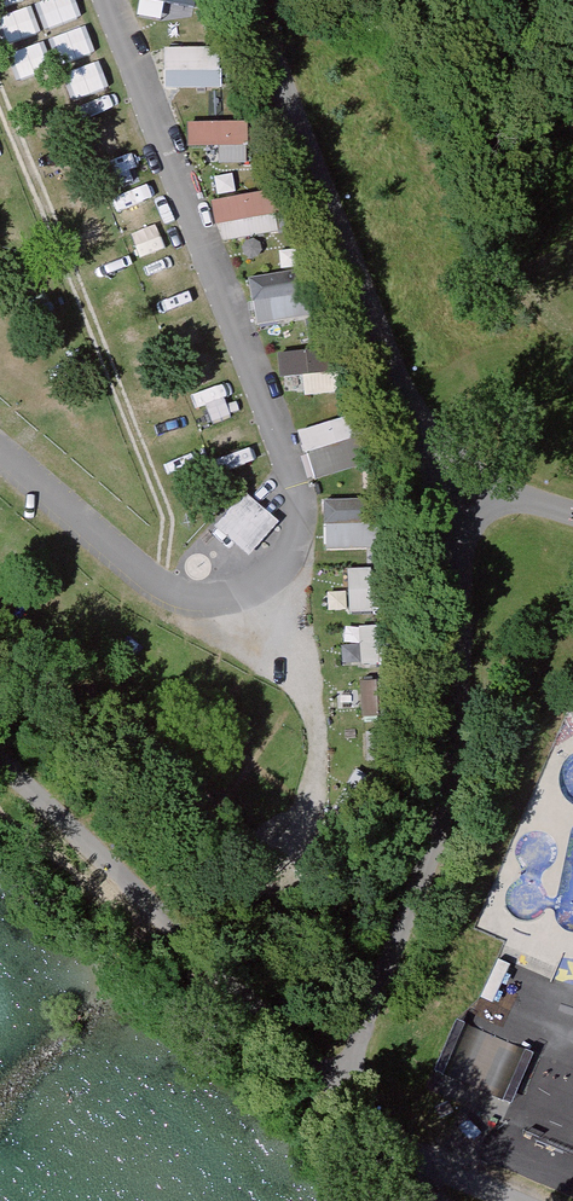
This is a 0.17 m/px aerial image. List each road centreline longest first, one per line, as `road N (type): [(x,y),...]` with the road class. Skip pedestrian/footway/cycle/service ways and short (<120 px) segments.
road 1 (residential): [(261,589),(294,552),(300,483),(112,0)]
road 2 (residential): [(0,450),(181,595),(235,598),(261,589)]
road 3 (residential): [(261,589),(301,656),(318,741),(292,849)]

